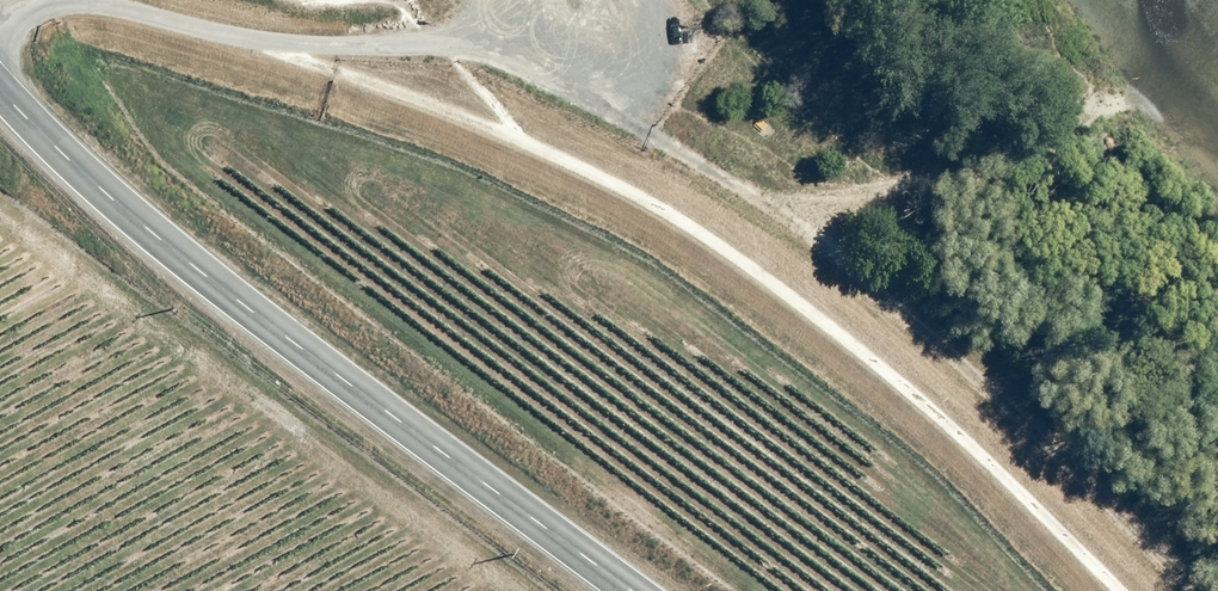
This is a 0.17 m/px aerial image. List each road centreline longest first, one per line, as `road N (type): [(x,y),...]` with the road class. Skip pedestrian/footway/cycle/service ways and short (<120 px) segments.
road 1 (track): [(0,26),(52,1),(108,5),(214,33),(489,55),(555,82),(773,200),(837,247),(1198,590)]
road 2 (unclassified): [(0,103),(237,306),(626,590)]
road 3 (track): [(837,247),(944,208),(1001,177),(1071,111)]

